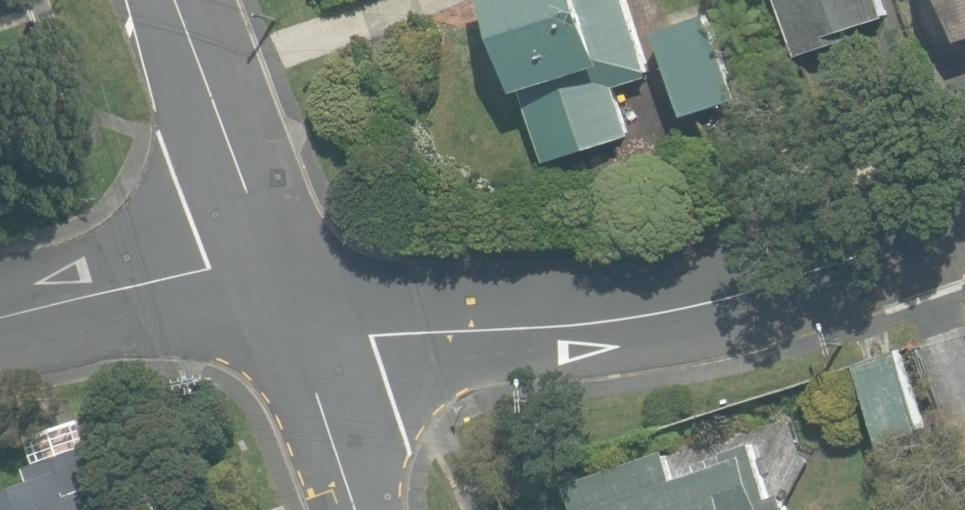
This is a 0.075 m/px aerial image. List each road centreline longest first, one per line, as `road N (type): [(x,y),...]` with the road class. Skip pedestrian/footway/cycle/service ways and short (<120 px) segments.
road 1 (residential): [(964,219),(762,290),(301,355)]
road 2 (residential): [(264,243),(0,318)]
road 3 (tertiary): [(176,0),(264,243)]
road 4 (tertiary): [(301,355),(357,509)]

